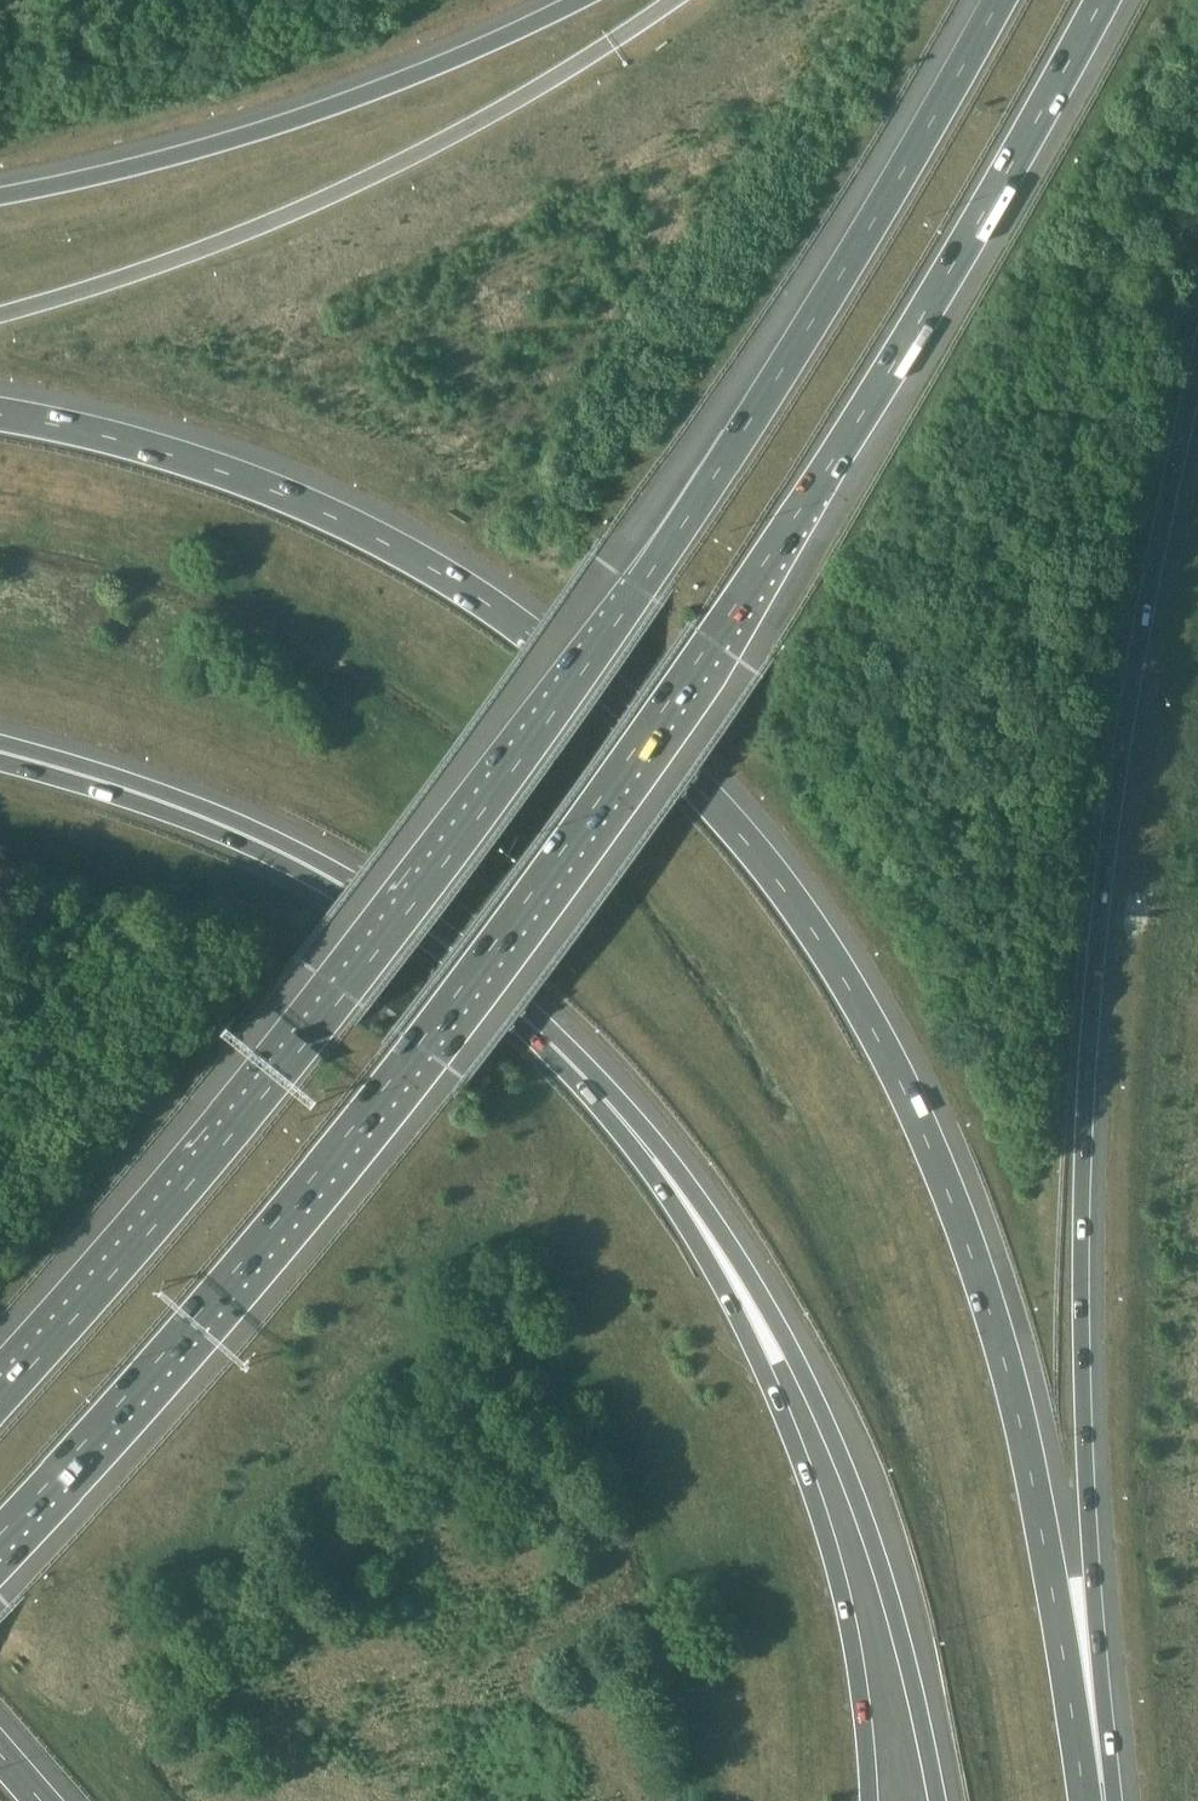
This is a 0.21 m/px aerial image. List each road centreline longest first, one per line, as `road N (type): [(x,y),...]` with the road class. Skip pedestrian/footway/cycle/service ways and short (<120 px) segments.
road 1 (motorway): [(1085,1800),(1032,1473),(958,1208),(872,1026),(755,846),(700,778),(615,697),(502,608),(407,550),(180,457),(0,418)]
road 2 (motorway): [(0,1534),(246,1266),(731,620),(958,268),(1110,0)]
road 3 (motorway): [(1002,0),(757,421),(503,782),(246,1118),(0,1400)]
road 4 (motorway): [(938,1800),(894,1593),(796,1354),(745,1259),(622,1097),(512,987),(384,892),(252,824),(0,742)]
road 5 (motorway): [(872,1800),(858,1646),(792,1427),(685,1215),(599,1097),(520,1016),(435,947),(344,890),(261,846),(0,762)]
road 6 (motorway): [(1105,1800),(1083,1347),(1088,1076),(1136,666),(1197,386)]
road 7 (motorway): [(579,0),(327,108),(110,174),(0,196)]

